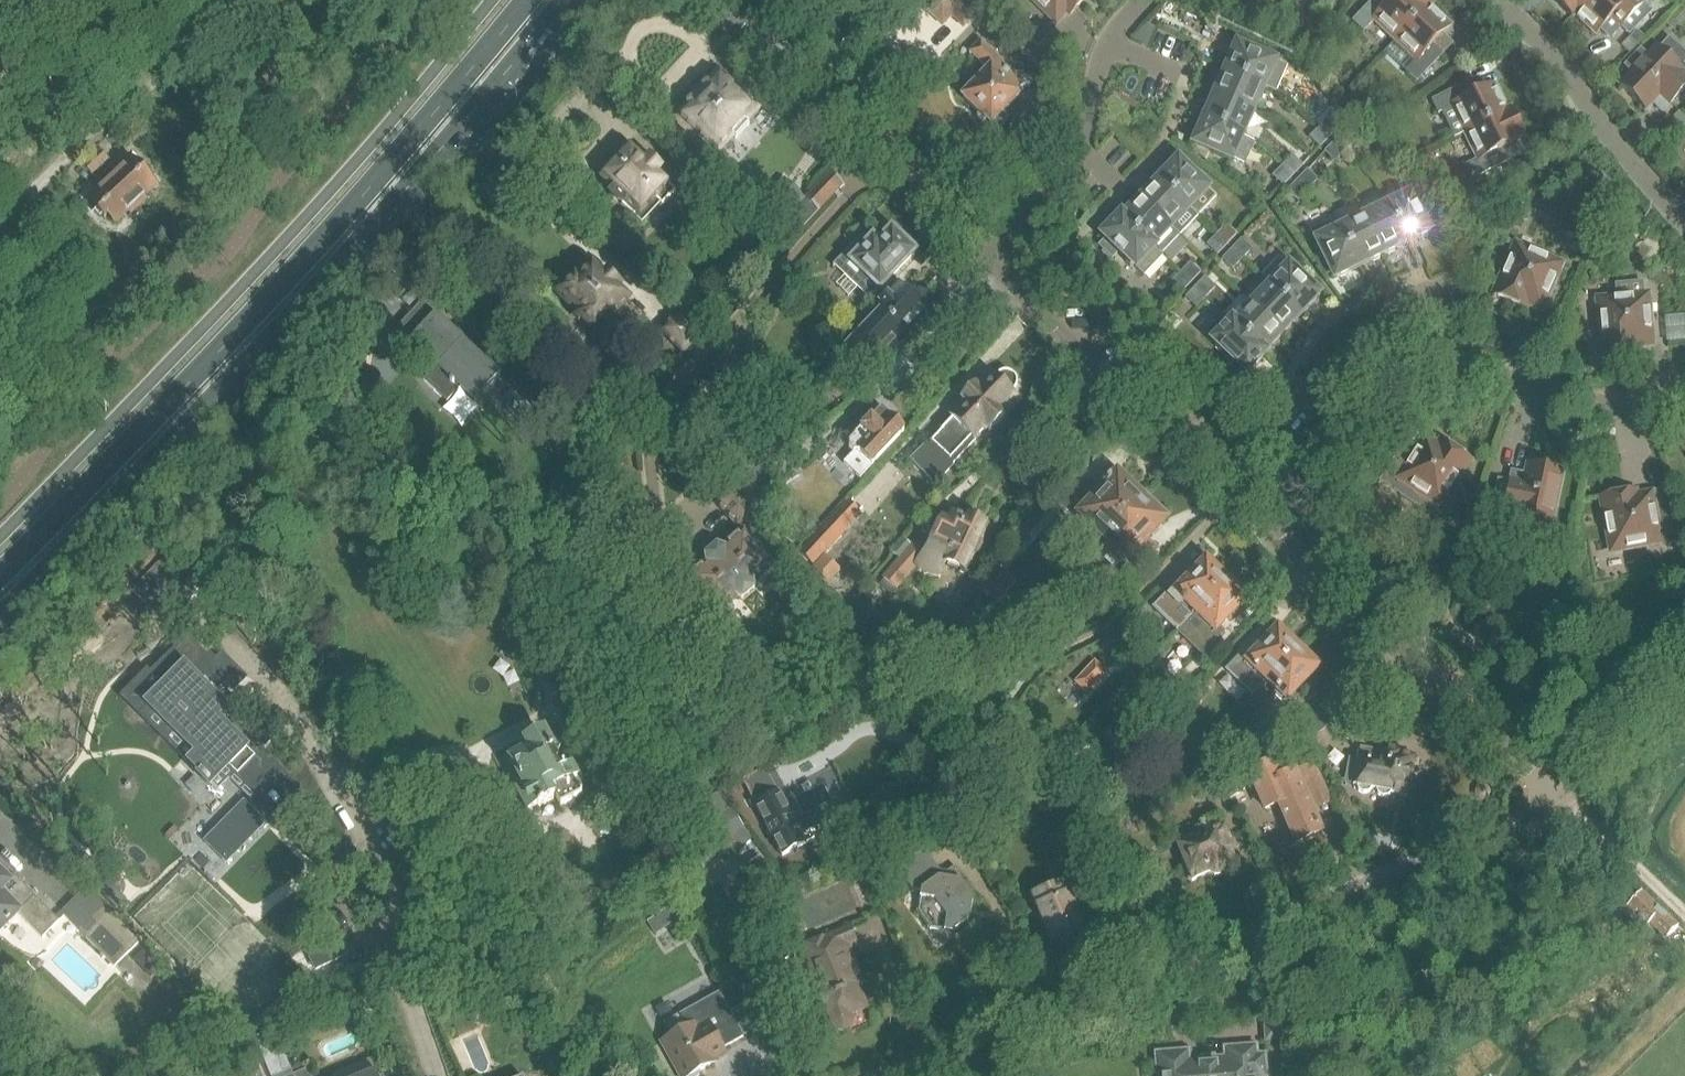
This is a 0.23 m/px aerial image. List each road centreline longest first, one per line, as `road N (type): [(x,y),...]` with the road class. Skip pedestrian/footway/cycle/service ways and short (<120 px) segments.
road 1 (primary): [(0,619),(274,342),(567,0)]
road 2 (primary): [(526,0),(298,268),(0,574)]
road 3 (residential): [(1565,802),(902,1075)]
road 4 (residential): [(1684,373),(1634,404),(1601,406),(1436,356),(1398,379),(1273,521)]
road 5 (residential): [(1273,521),(1565,802)]
road 6 (residential): [(989,260),(1273,521)]
road 7 (residential): [(726,0),(989,260)]
road 8 (residential): [(989,260),(1081,153),(1095,84),(1125,18),(1142,0)]
road 9 (residential): [(1493,0),(1541,41),(1608,136),(1684,217)]
road 10 (residential): [(1565,802),(1684,691)]

